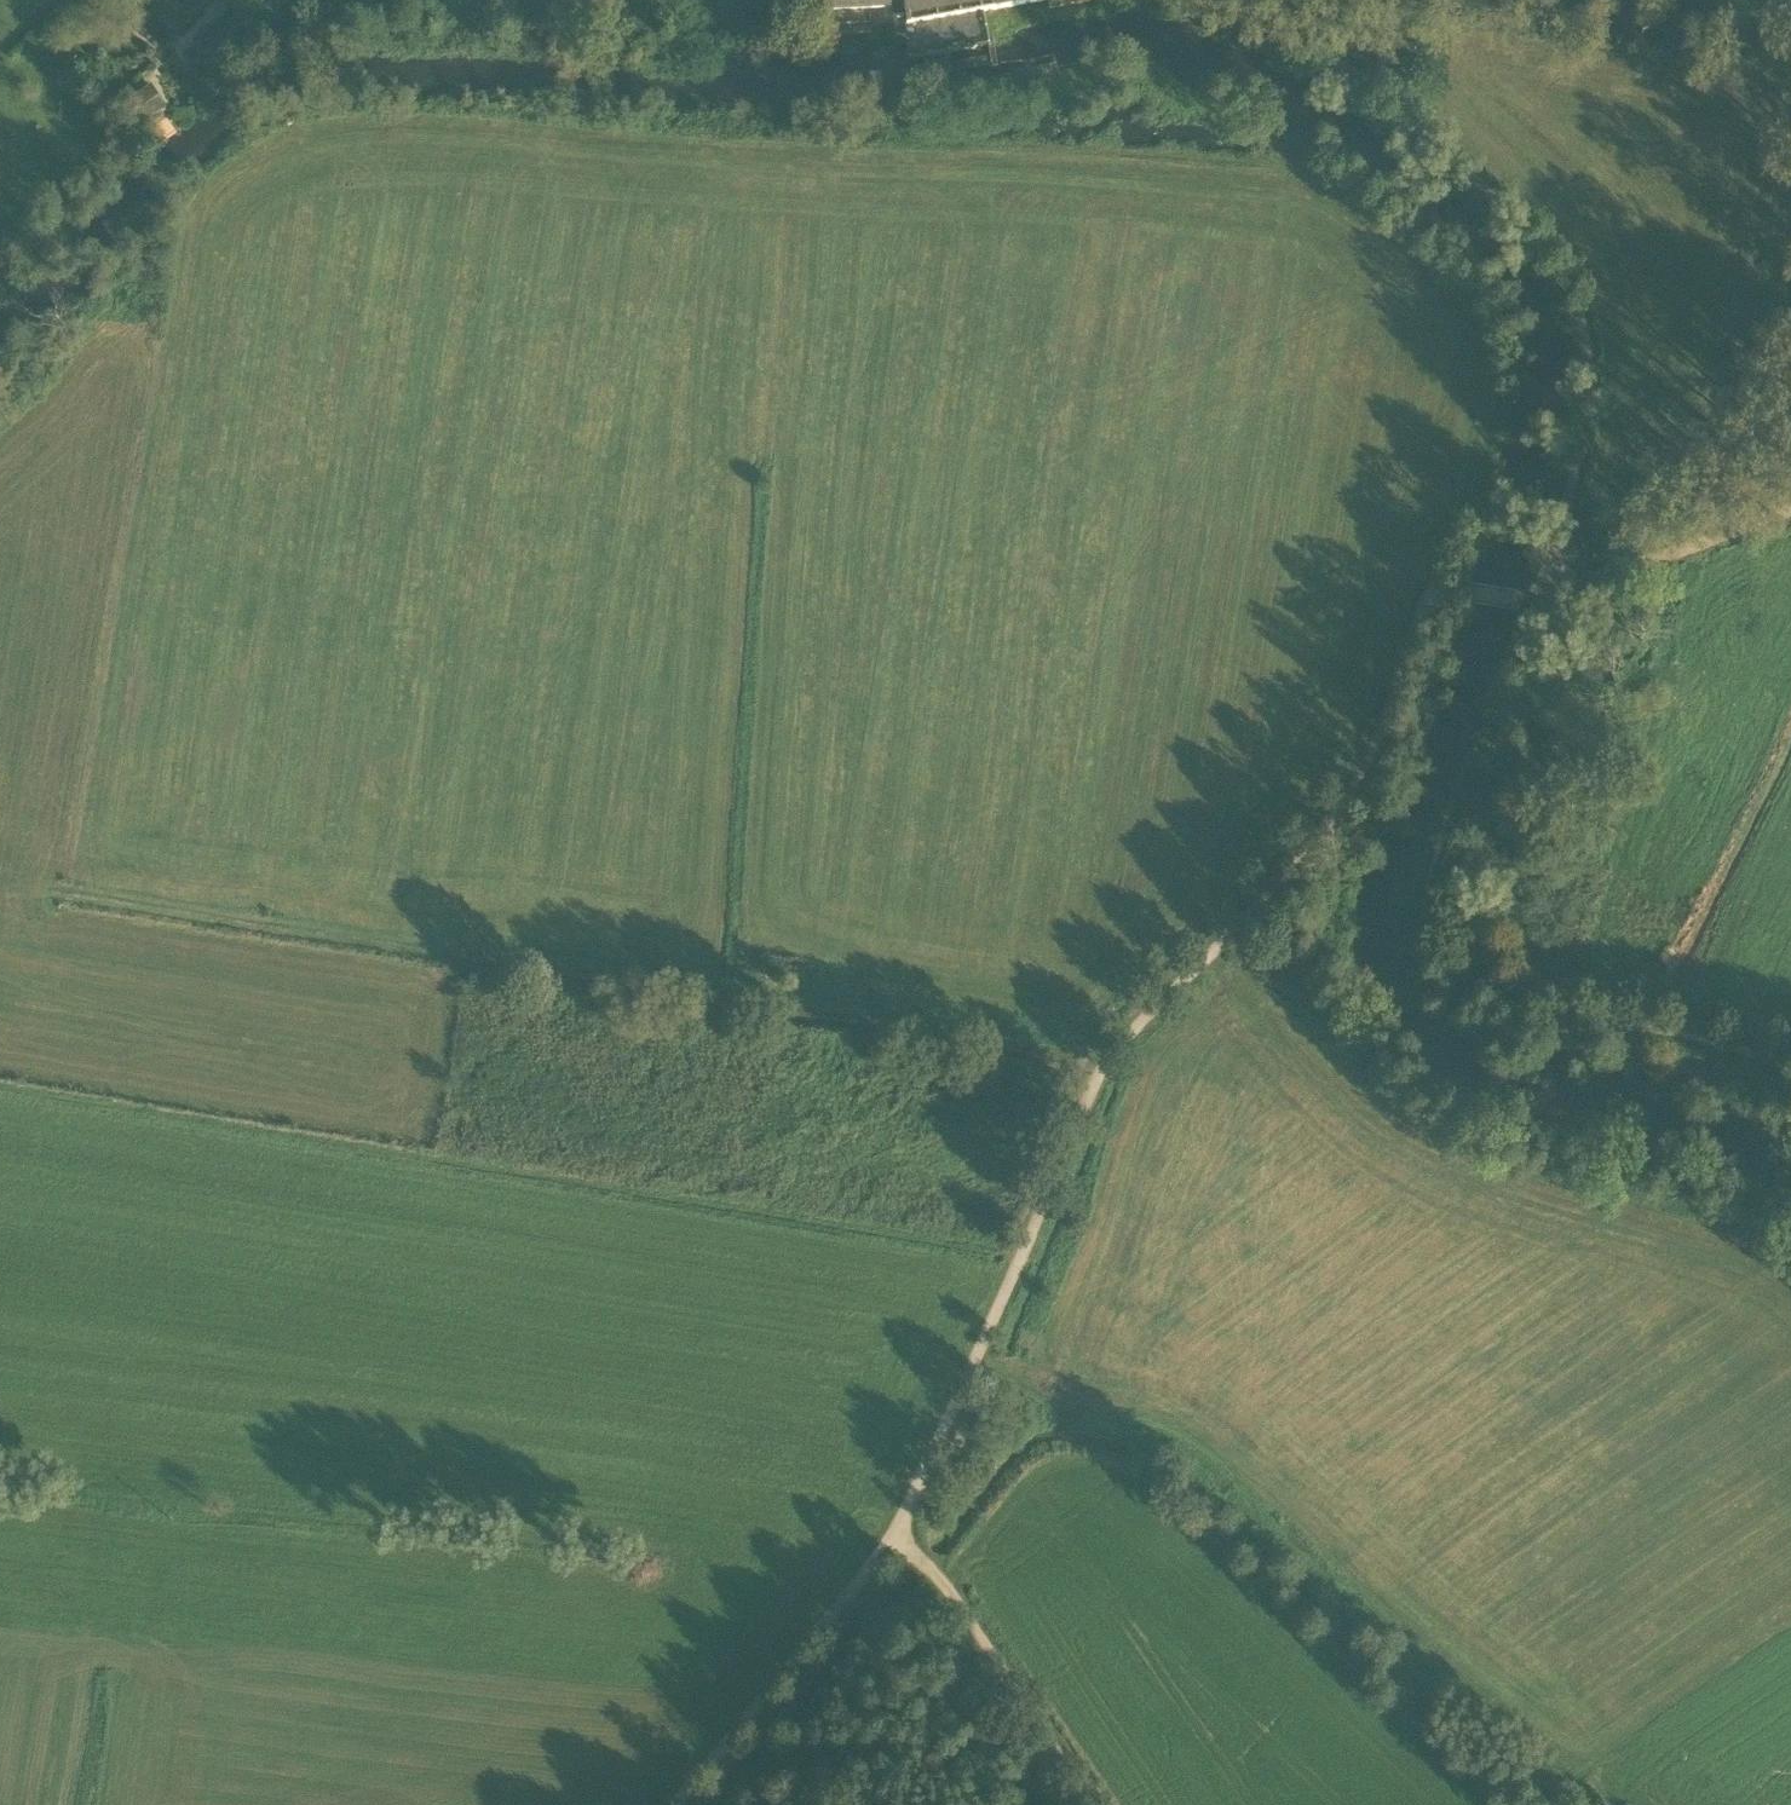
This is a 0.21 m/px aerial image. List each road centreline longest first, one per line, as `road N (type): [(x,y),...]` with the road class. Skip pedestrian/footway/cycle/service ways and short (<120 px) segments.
road 1 (track): [(1093,1076),(1058,1059),(78,892),(165,377)]
road 2 (track): [(898,1539),(1093,1076),(1313,855),(1377,744),(1424,602),(1450,588),(1525,601)]
road 3 (track): [(1587,1804),(1188,1450),(974,1362)]
road 4 (track): [(1525,601),(1554,565),(1587,438),(1592,370),(1579,313),(1554,268),(1454,165),(1330,65),(1335,2)]
road 5 (track): [(670,1804),(898,1539)]
road 6 (track): [(1093,1804),(953,1585),(898,1539)]
road 7 (track): [(1525,601),(1790,512)]

